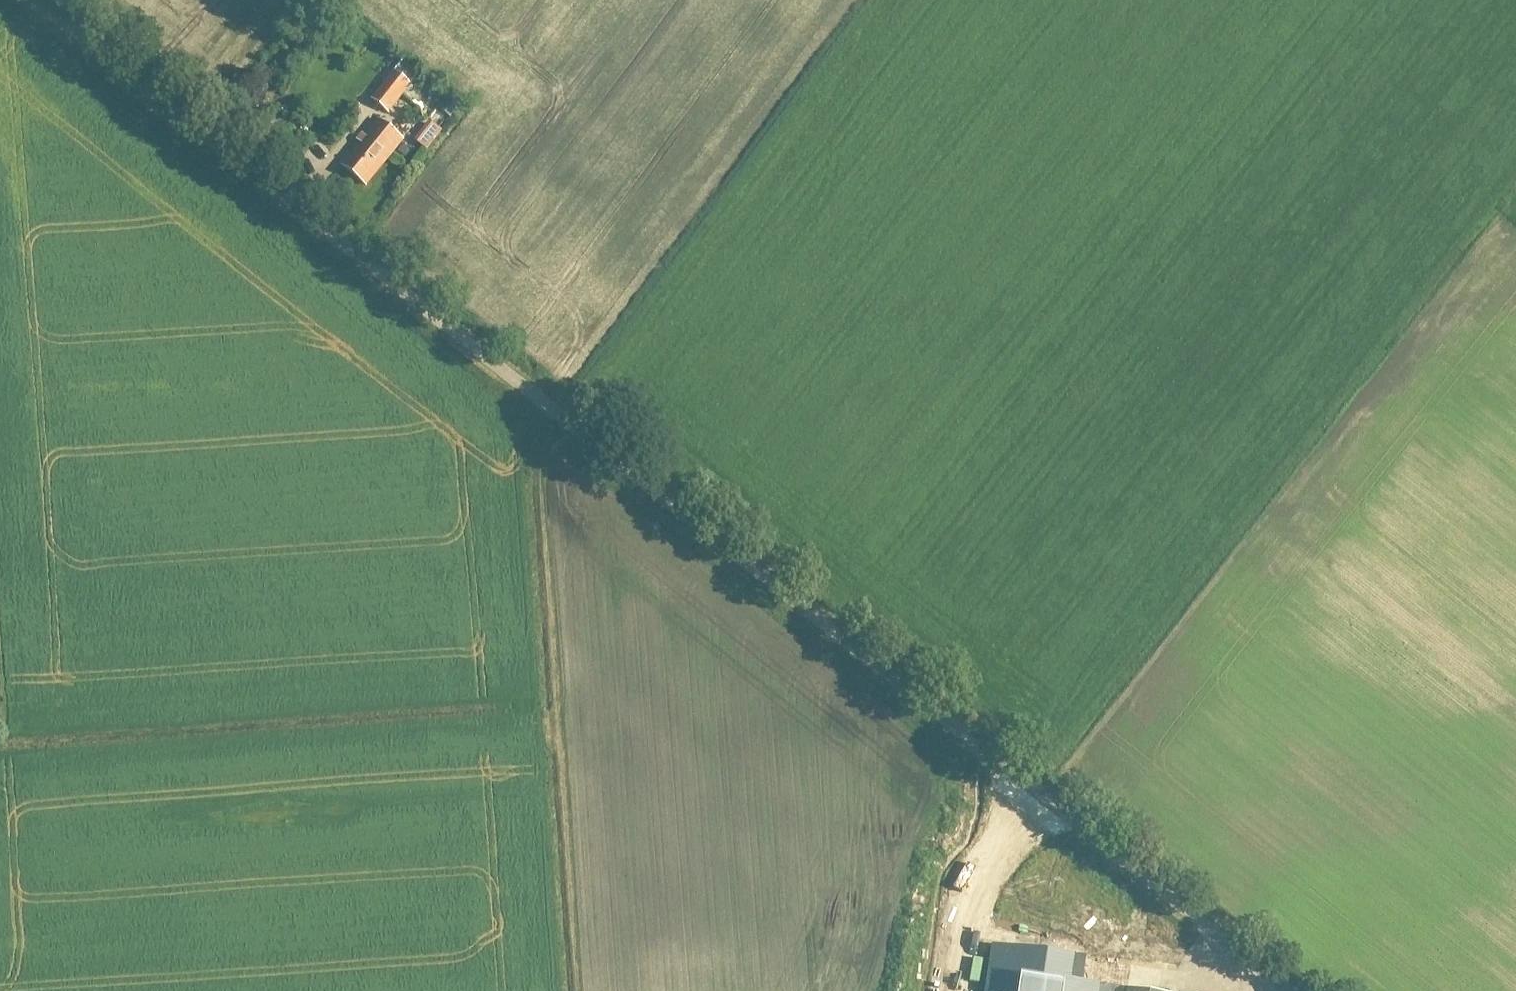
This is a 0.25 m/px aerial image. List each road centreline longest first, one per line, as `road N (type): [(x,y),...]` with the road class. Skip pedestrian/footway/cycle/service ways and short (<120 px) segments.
road 1 (unclassified): [(1286,990),(16,0)]

